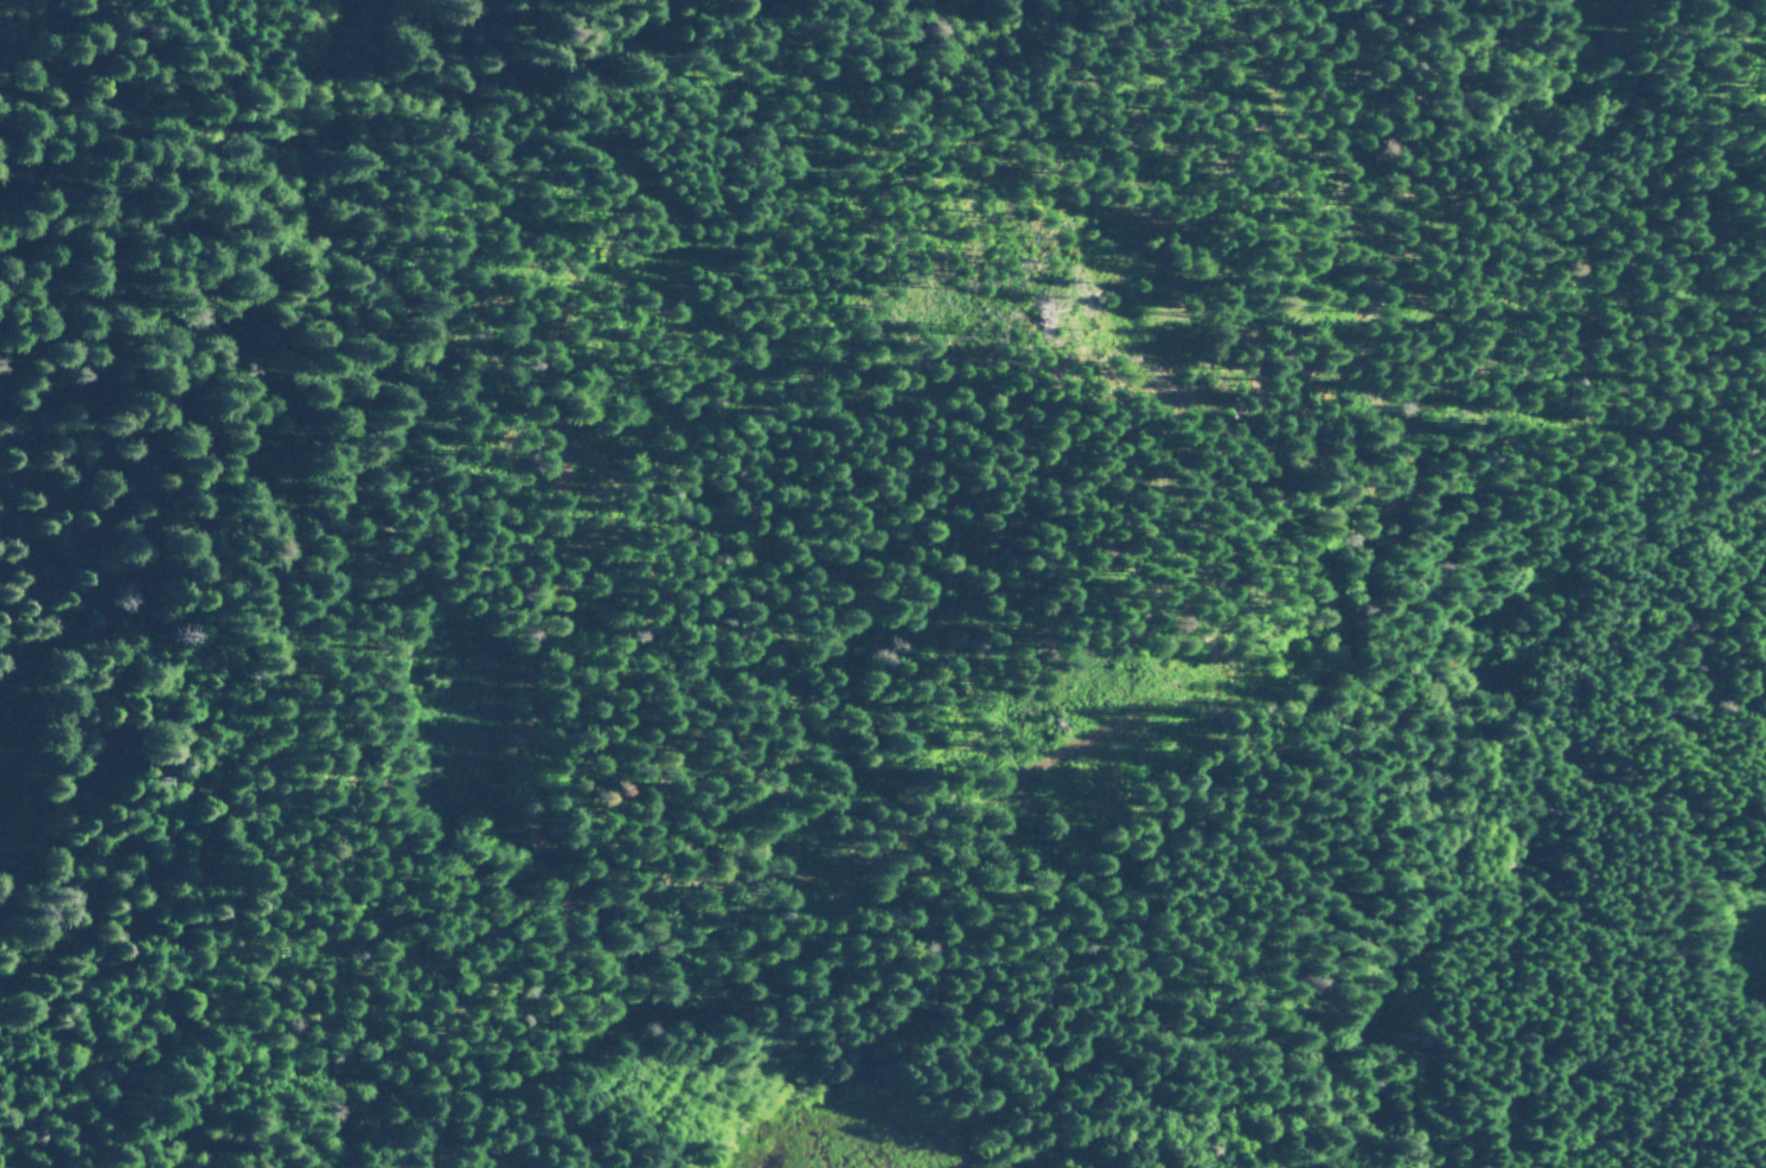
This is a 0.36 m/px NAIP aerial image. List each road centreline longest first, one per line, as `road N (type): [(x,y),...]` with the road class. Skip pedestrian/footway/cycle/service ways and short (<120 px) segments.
road 1 (track): [(331,1167),(424,1121),(495,1042),(495,928),(431,856),(431,764),(567,493),(508,352),(268,163),(268,41),(288,0)]

